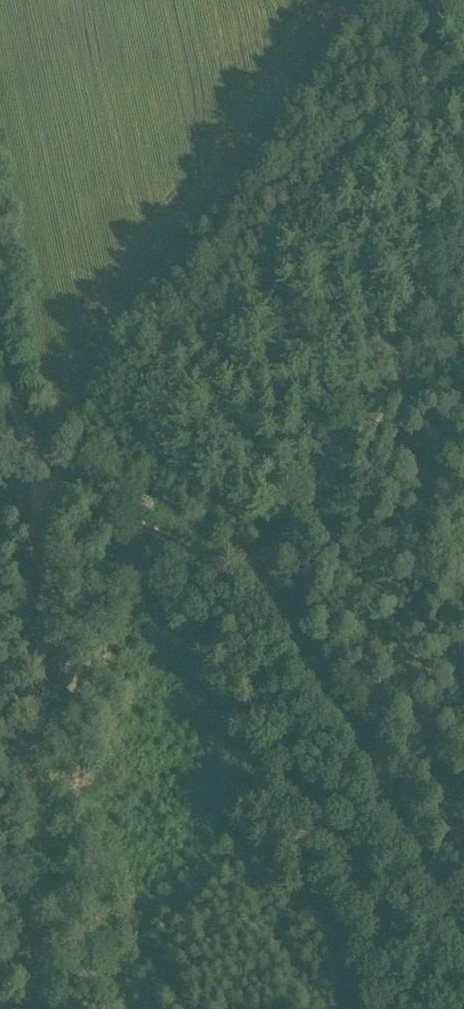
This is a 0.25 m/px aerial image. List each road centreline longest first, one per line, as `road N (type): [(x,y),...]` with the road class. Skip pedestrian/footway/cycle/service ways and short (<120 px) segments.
road 1 (track): [(0,384),(38,455),(68,487),(175,543),(249,555),(276,535),(463,303)]
road 2 (track): [(30,1008),(38,455)]

